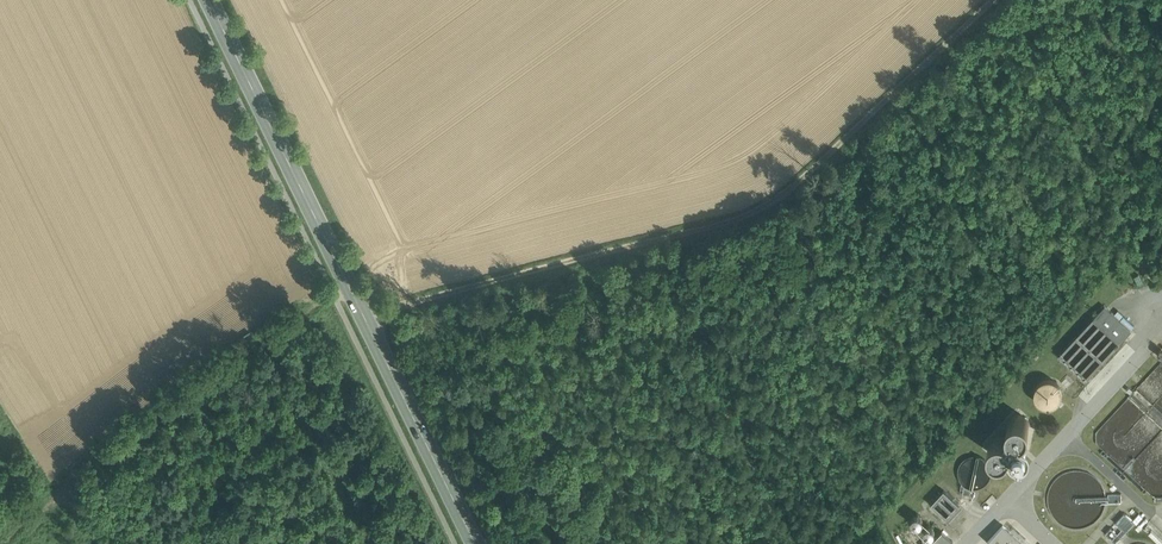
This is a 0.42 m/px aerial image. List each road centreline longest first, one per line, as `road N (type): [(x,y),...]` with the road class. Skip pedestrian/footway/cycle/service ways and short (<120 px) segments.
road 1 (track): [(992,0),(790,189),(750,214),(367,313),(349,325)]
road 2 (primary): [(212,0),(480,543)]

